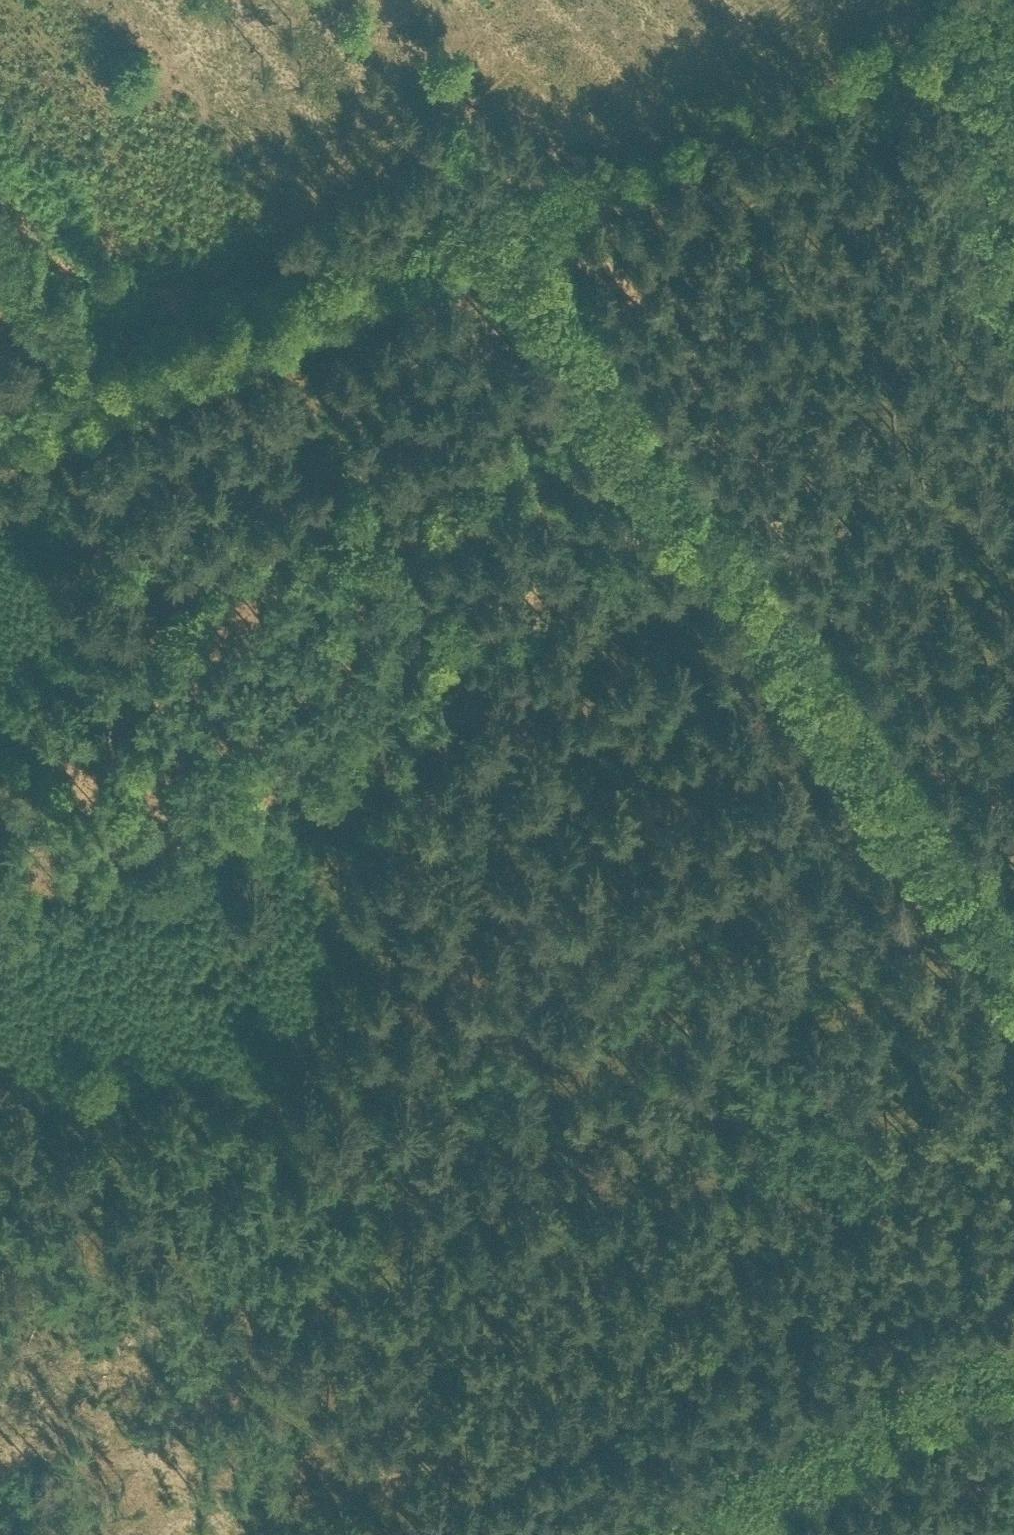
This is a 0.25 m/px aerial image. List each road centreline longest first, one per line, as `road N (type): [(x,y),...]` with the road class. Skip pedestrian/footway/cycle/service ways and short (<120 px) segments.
road 1 (track): [(1013,919),(513,206),(991,0)]
road 2 (track): [(622,1534),(1013,1320)]
road 3 (track): [(123,372),(513,206)]
road 4 (track): [(0,231),(123,372),(0,424)]

